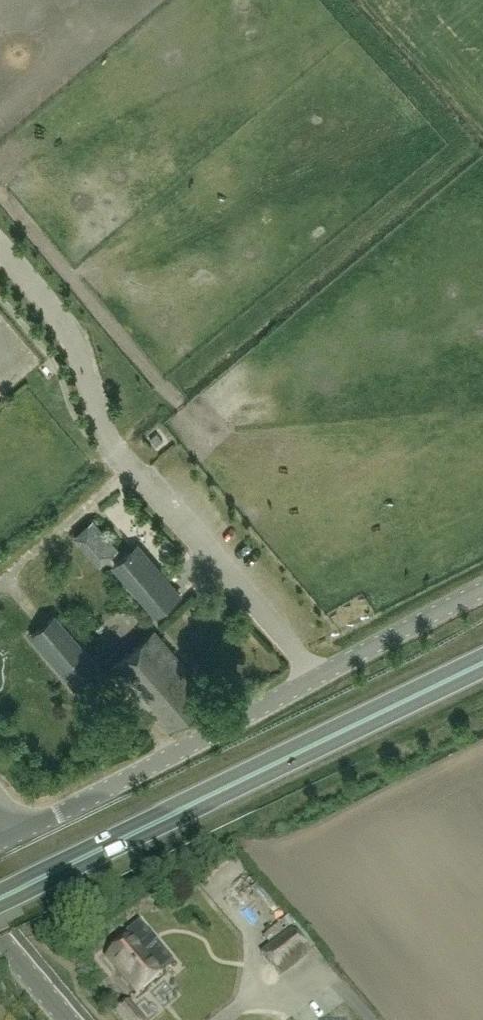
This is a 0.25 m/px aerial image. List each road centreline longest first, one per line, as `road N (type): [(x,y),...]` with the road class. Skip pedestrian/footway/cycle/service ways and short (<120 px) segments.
road 1 (trunk): [(0,898),(482,664)]
road 2 (unclassified): [(19,832),(482,589)]

